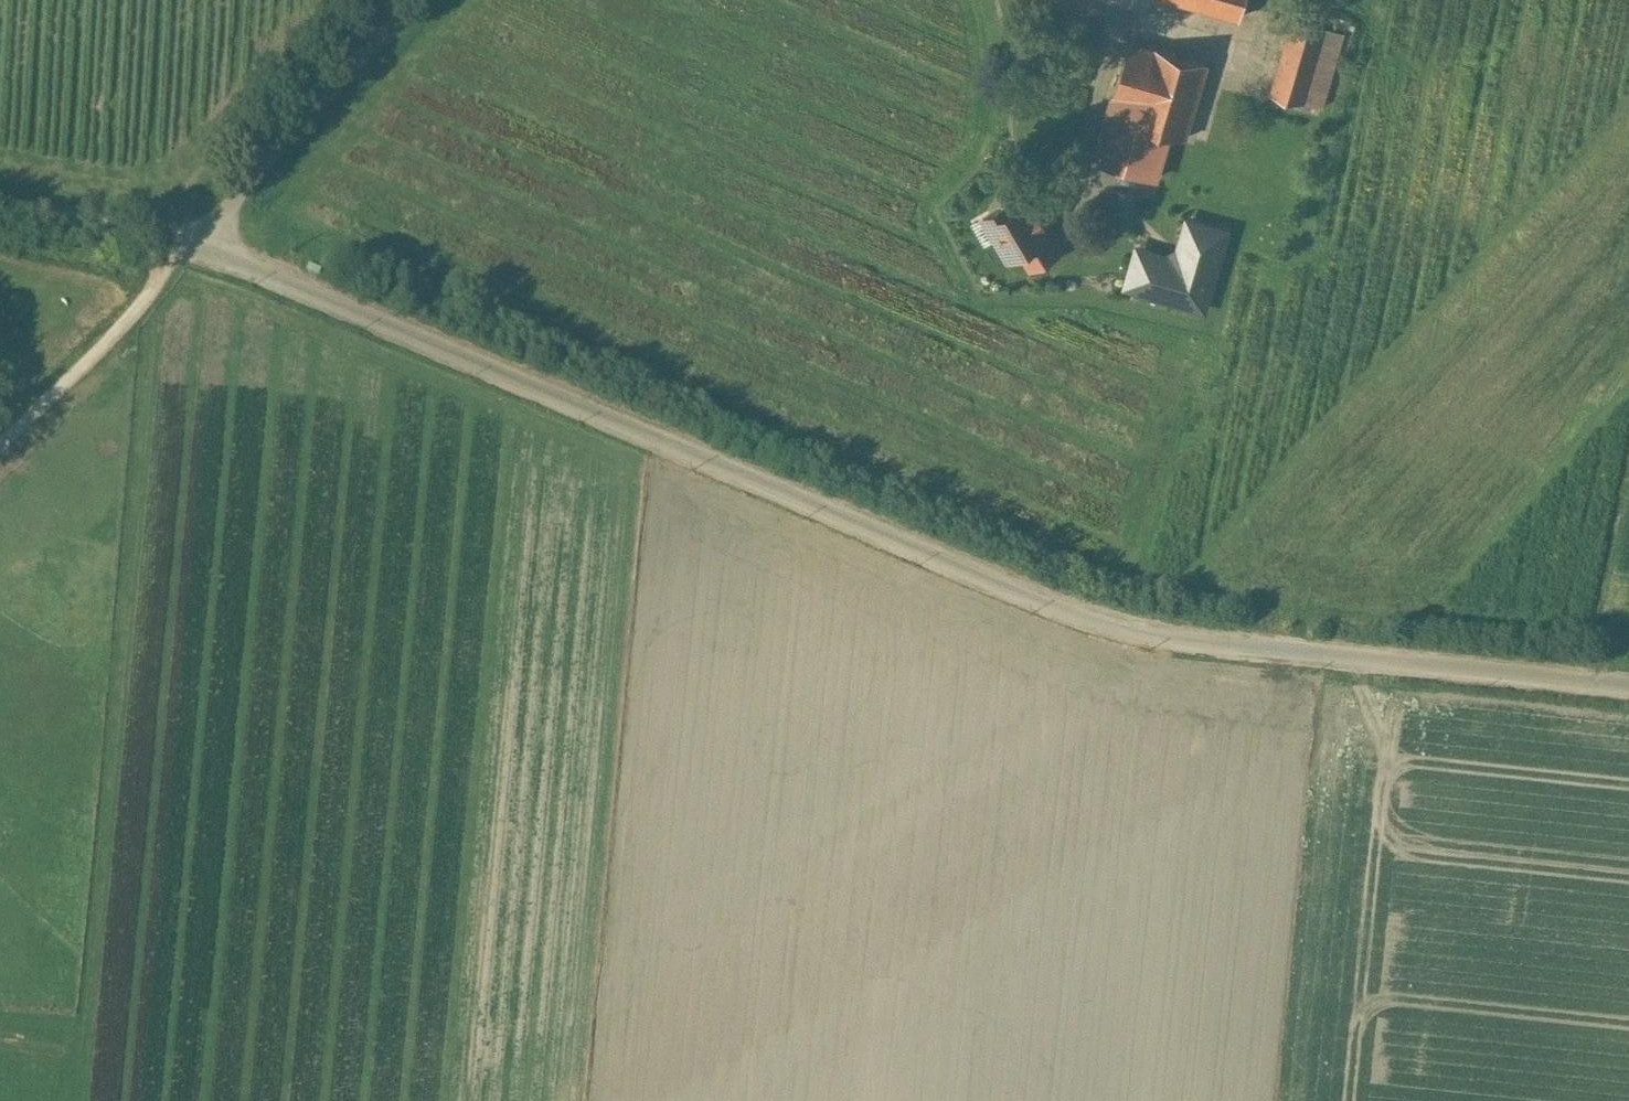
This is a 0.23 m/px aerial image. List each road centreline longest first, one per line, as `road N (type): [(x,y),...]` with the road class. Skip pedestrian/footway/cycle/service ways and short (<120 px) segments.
road 1 (unclassified): [(1628,687),(1173,637),(1081,614),(193,241)]
road 2 (track): [(154,283),(85,1010)]
road 3 (unclassified): [(415,0),(193,241)]
road 4 (unclassified): [(0,201),(193,241)]

